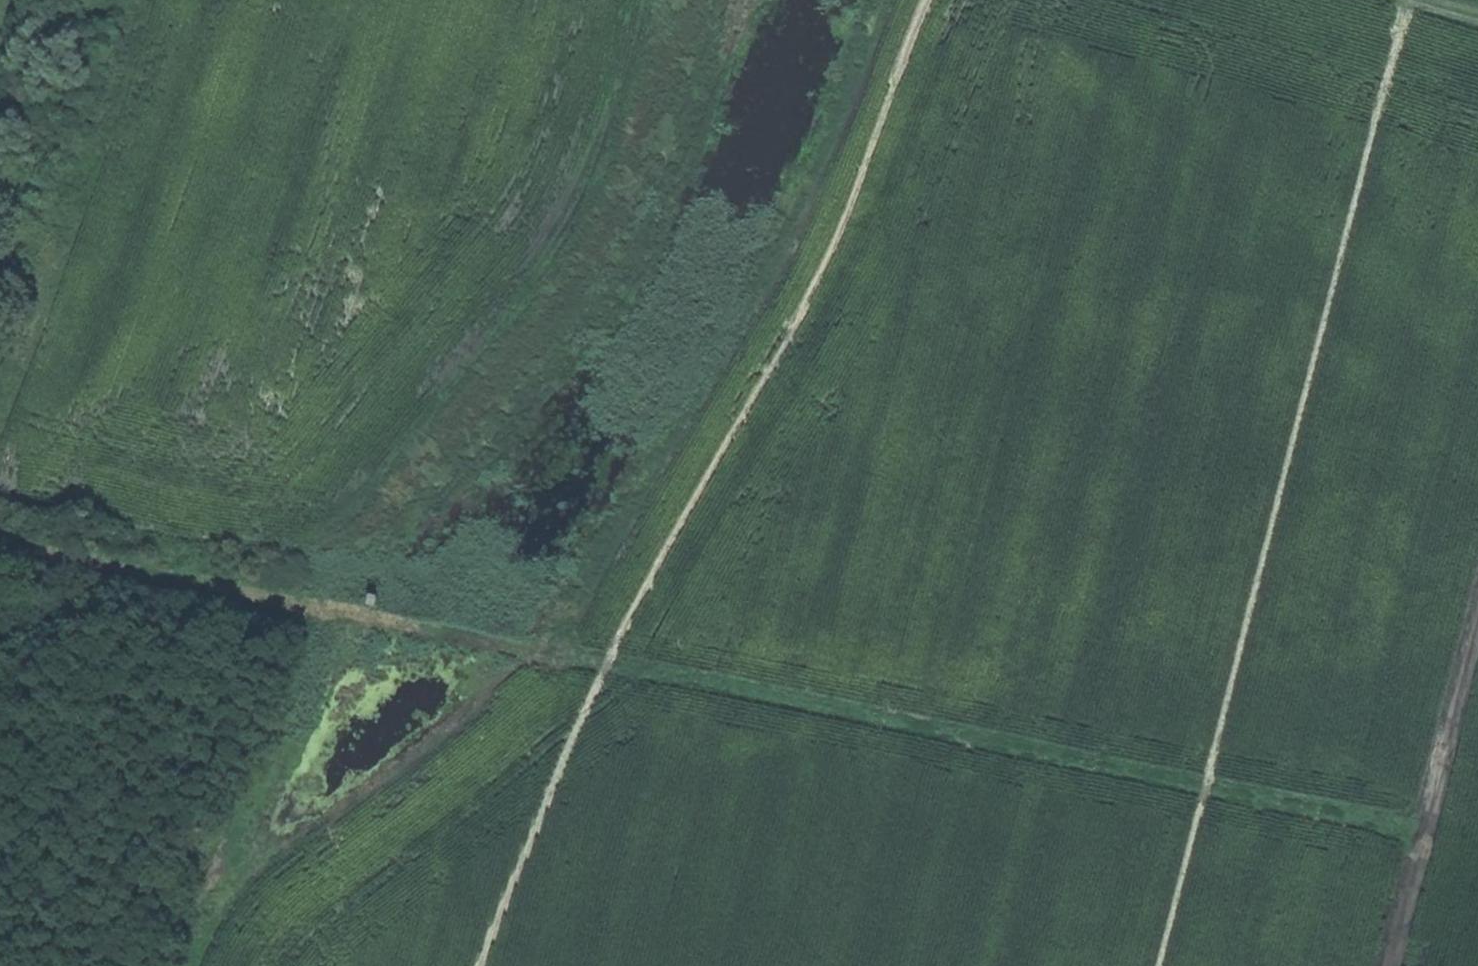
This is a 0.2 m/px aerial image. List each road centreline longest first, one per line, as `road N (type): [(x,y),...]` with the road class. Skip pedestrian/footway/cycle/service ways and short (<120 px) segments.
road 1 (track): [(1392,965),(1477,617)]

